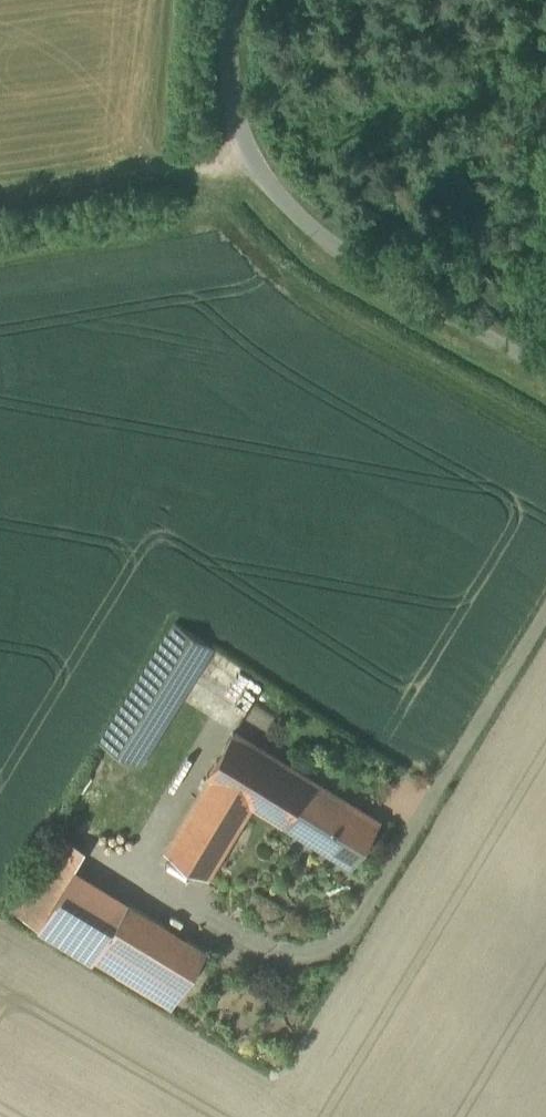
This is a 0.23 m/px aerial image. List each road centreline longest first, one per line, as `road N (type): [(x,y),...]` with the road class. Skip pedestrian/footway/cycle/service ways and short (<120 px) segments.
road 1 (unclassified): [(545,374),(369,272),(264,177),(234,128),(231,0)]

